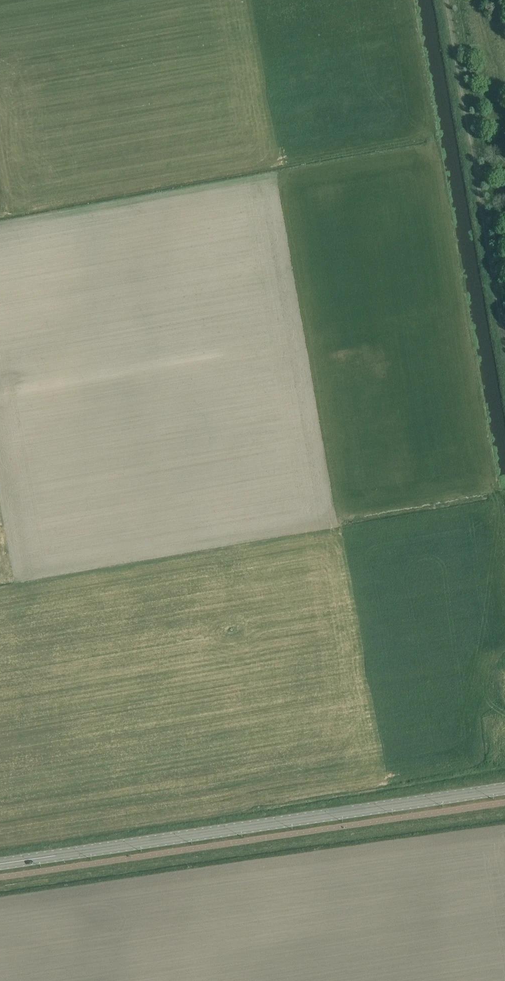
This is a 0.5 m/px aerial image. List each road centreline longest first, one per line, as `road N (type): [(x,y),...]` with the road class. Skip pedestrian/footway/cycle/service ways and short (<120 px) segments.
road 1 (tertiary): [(0,865),(504,787)]

